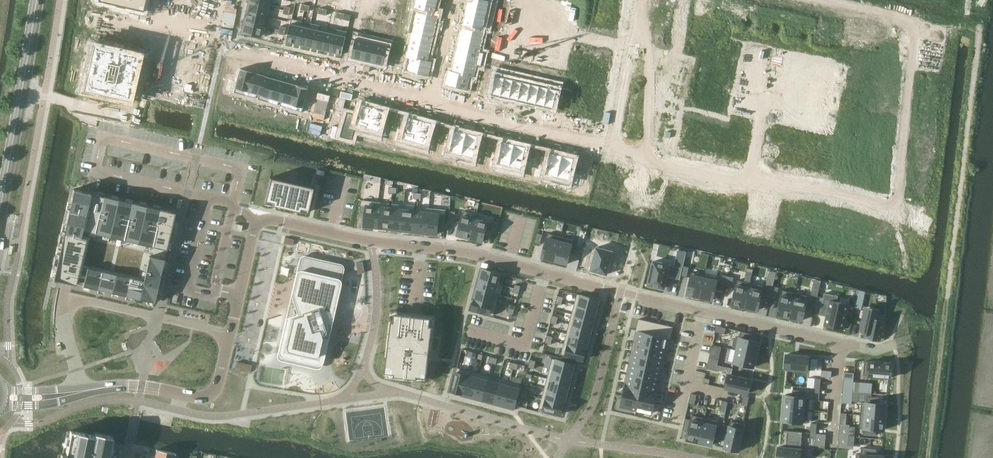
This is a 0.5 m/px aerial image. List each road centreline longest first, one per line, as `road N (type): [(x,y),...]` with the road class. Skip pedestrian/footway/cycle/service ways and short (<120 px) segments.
road 1 (residential): [(431,103),(662,162),(894,207)]
road 2 (residential): [(702,310),(456,250),(260,218)]
road 3 (residential): [(160,0),(153,31),(431,103)]
road 4 (track): [(969,0),(972,89),(946,313)]
road 5 (residential): [(812,0),(915,25),(894,207)]
road 6 (residential): [(82,392),(62,321),(68,294),(230,331)]
road 7 (tertiary): [(0,208),(36,0)]
road 8 (residential): [(894,344),(872,350),(702,310)]
road 9 (track): [(927,457),(946,313)]
road 10 (residential): [(230,331),(210,396),(142,387)]

